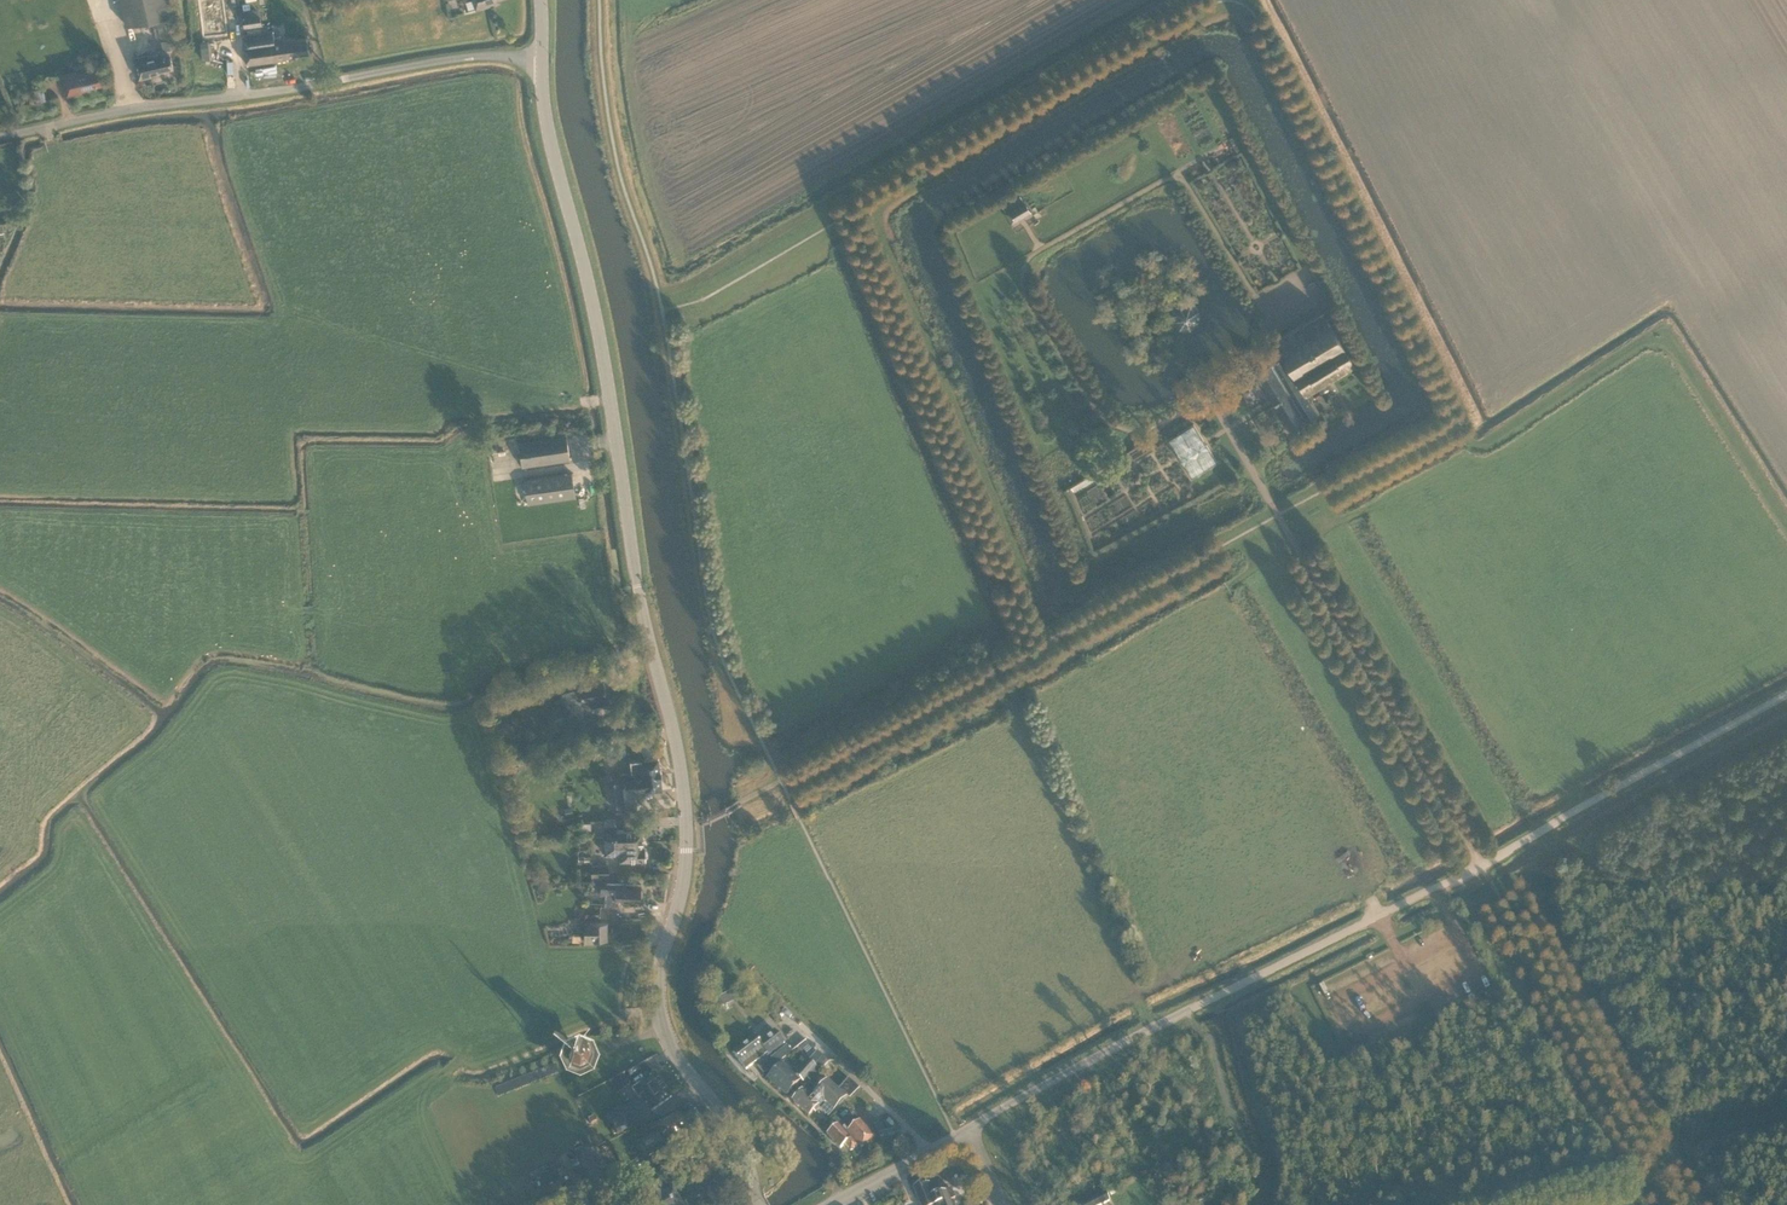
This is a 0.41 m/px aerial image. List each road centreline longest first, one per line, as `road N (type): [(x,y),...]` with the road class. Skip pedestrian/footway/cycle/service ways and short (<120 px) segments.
road 1 (secondary): [(760,1204),(736,1133),(661,1024),(658,977),(686,863),(683,785),(638,585),(592,300),(546,120),(541,58)]
road 2 (unclassified): [(969,1129),(1141,1033),(1480,865),(1786,693)]
road 3 (unclassified): [(541,58),(460,57),(0,136)]
road 4 (residential): [(842,1199),(830,1144),(754,1074)]
road 5 (unclassified): [(842,1199),(969,1129)]

